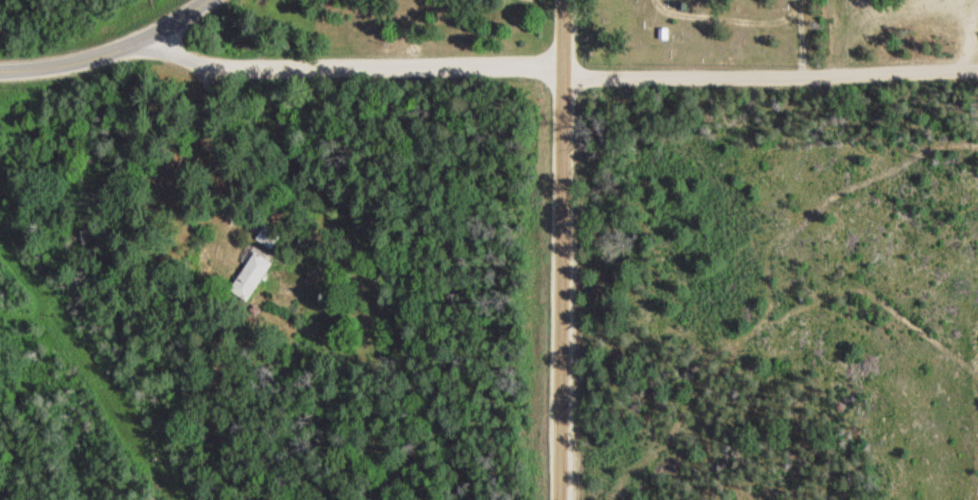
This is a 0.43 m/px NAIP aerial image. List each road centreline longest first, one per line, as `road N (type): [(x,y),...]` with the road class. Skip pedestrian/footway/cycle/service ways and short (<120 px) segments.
road 1 (track): [(563,68),(977,355)]
road 2 (residential): [(563,0),(571,105),(569,499)]
road 3 (residential): [(147,37),(201,67),(563,68)]
road 4 (residential): [(563,68),(627,82),(977,70)]
road 5 (residential): [(0,70),(72,67),(147,37)]

